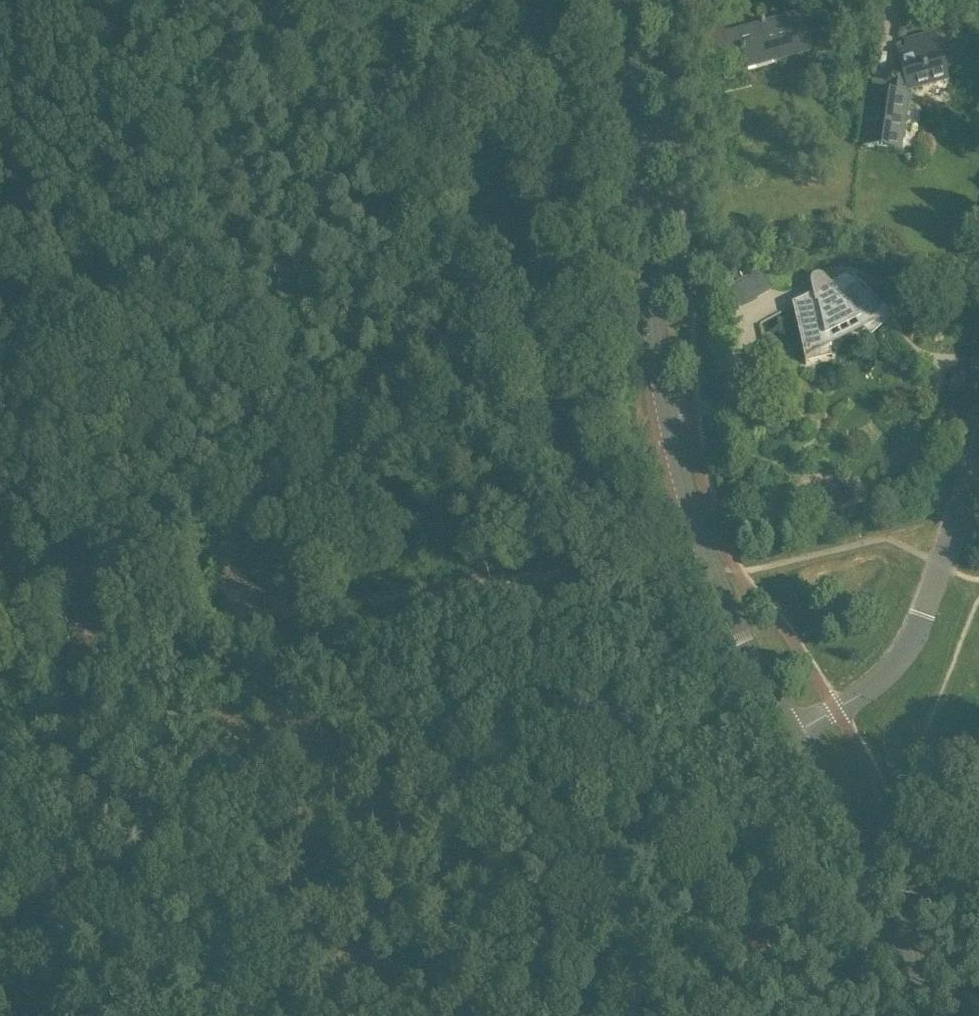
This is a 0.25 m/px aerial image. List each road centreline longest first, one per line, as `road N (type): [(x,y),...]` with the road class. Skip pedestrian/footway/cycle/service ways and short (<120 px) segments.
road 1 (residential): [(791,733),(707,564),(667,425),(647,287),(626,0)]
road 2 (residential): [(791,733),(869,688),(901,654),(978,451)]
road 3 (residential): [(915,1015),(882,892),(791,733)]

